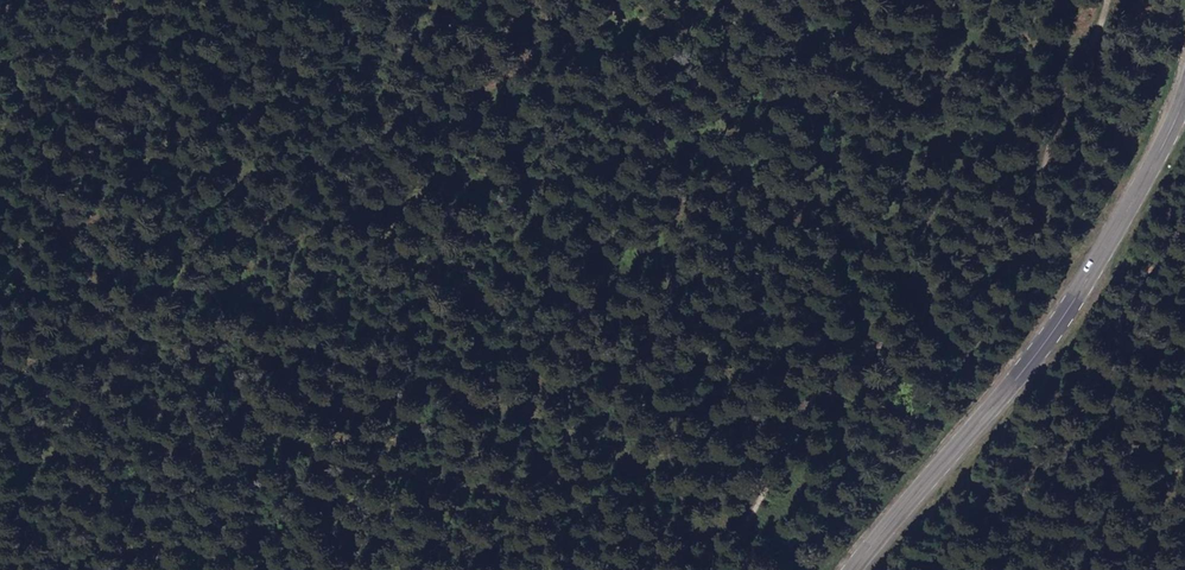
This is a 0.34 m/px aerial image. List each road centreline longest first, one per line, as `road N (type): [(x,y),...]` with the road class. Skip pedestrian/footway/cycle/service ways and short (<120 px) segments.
road 1 (track): [(1130,0),(1085,156),(1009,284),(898,381),(845,411),(763,569)]
road 2 (track): [(548,0),(549,21),(716,17),(888,31),(999,73),(1130,1)]
road 3 (secondary): [(1184,110),(1102,257),(998,402),(855,569)]

